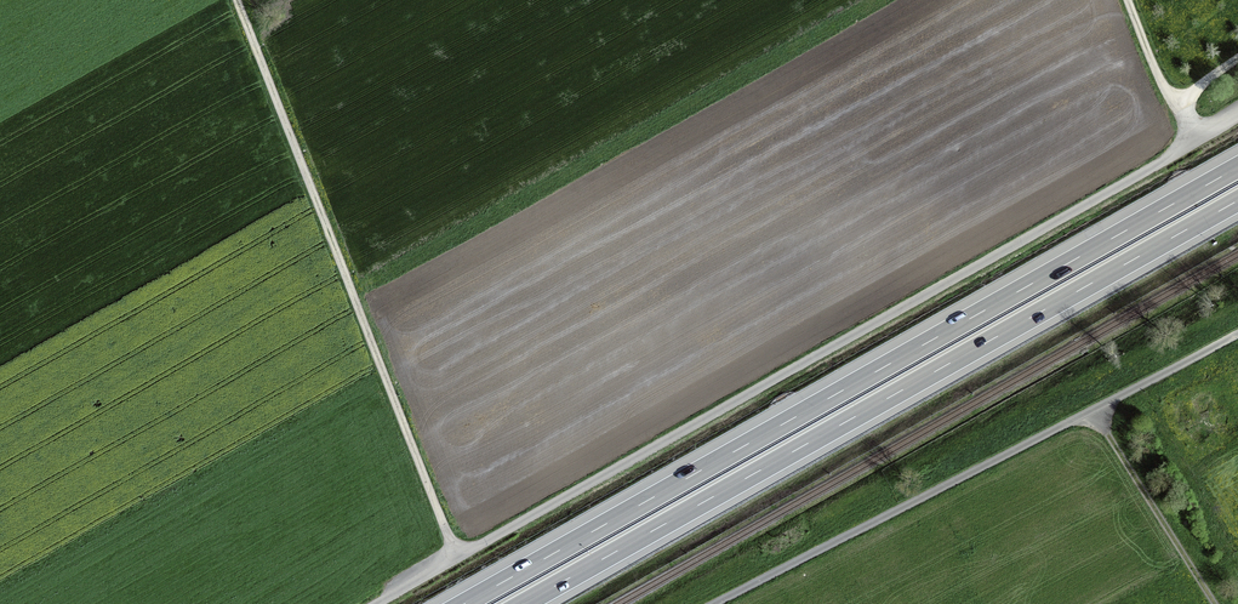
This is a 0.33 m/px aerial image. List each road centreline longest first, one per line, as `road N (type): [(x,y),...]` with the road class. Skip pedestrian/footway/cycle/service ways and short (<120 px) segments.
road 1 (unclassified): [(376,603),(1237,112)]
road 2 (motorway): [(1237,167),(464,603)]
road 3 (motorway): [(523,603),(1237,201)]
road 4 (track): [(238,0),(457,558)]
road 5 (unclassified): [(729,603),(1237,334)]
road 6 (track): [(1097,412),(1216,603)]

